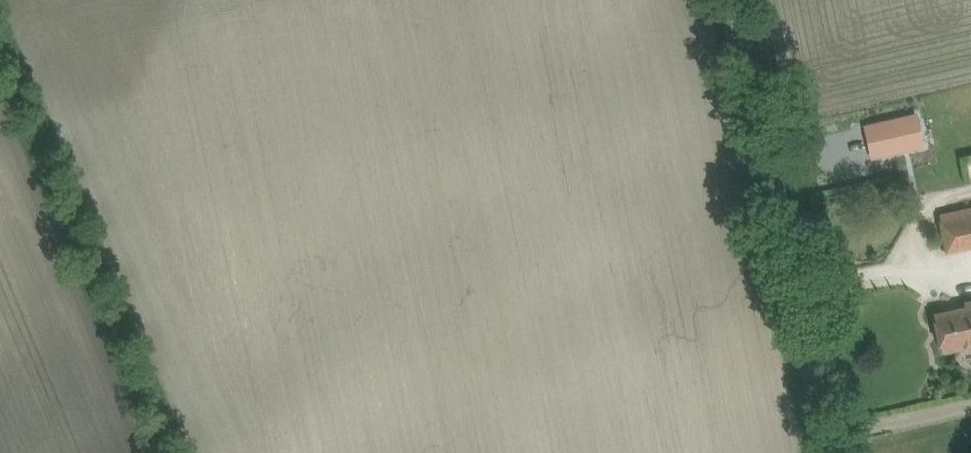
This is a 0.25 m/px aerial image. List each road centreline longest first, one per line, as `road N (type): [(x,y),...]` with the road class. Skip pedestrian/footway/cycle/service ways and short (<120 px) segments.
road 1 (unclassified): [(830,452),(734,0)]

